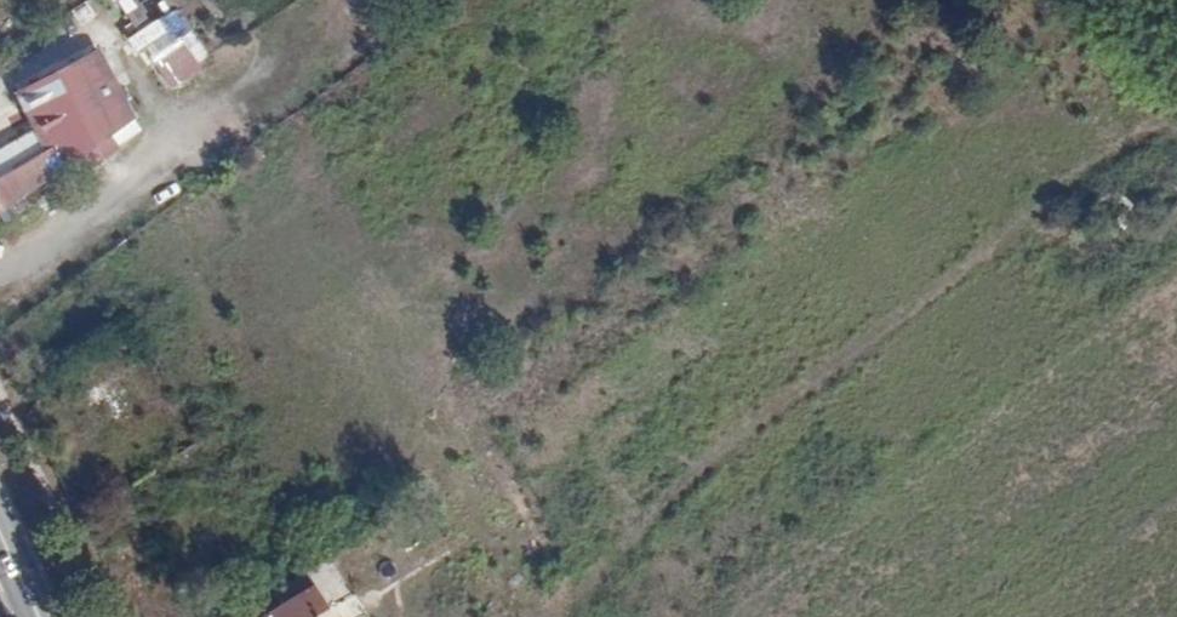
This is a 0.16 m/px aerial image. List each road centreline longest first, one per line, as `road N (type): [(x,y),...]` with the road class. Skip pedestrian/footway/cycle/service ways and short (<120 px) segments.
road 1 (track): [(557,616),(672,490),(1024,214)]

